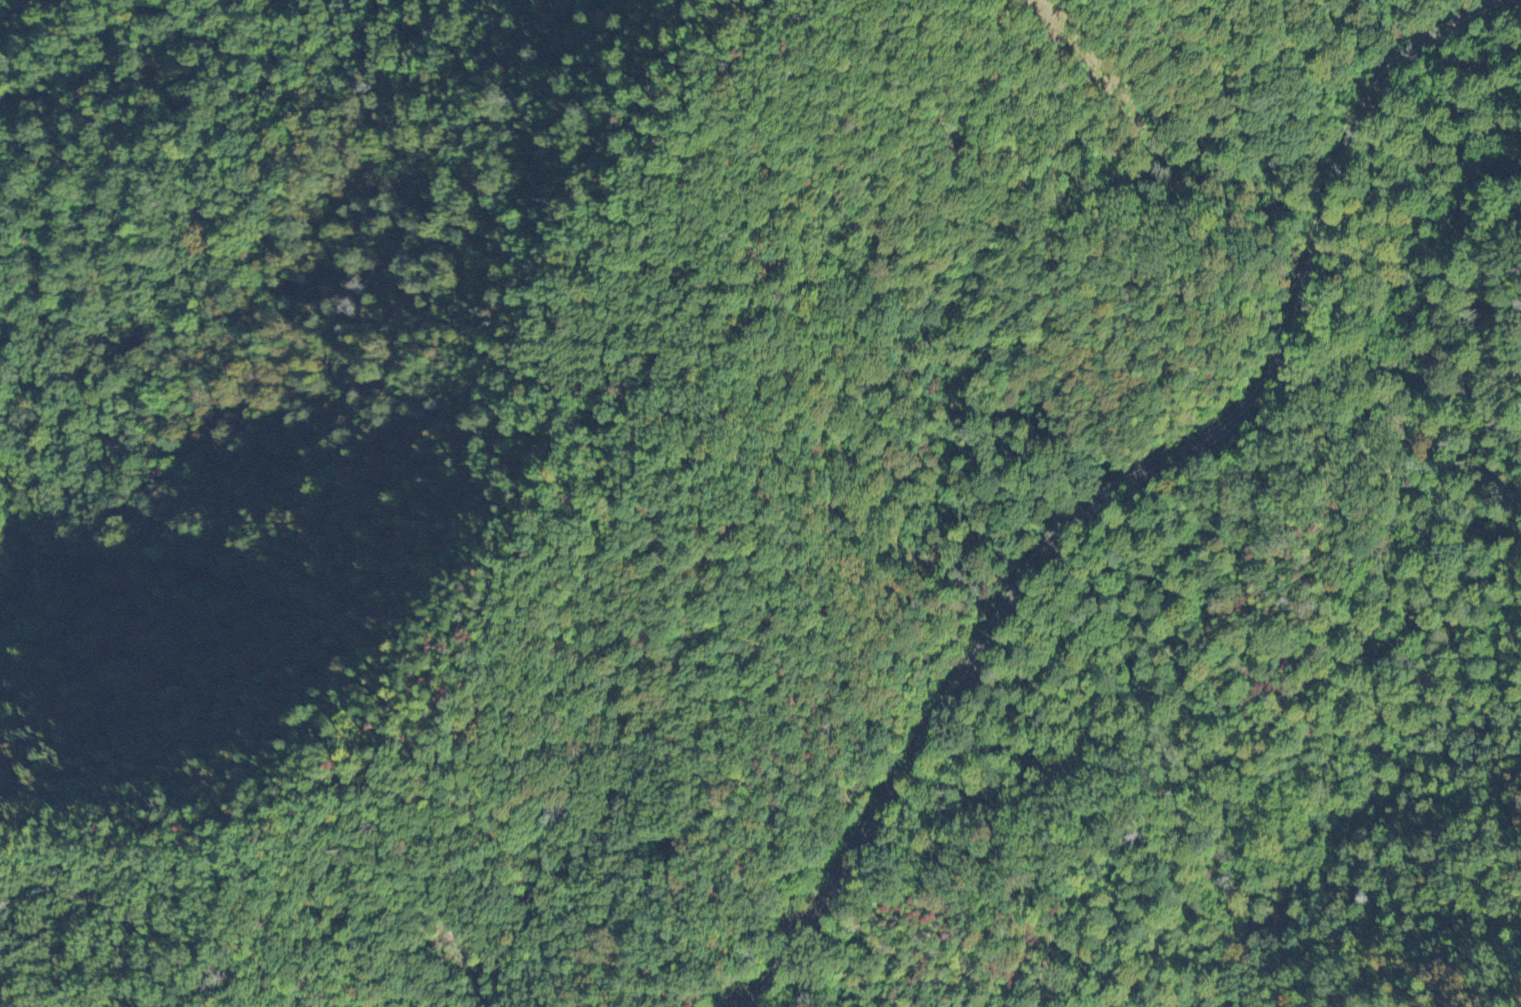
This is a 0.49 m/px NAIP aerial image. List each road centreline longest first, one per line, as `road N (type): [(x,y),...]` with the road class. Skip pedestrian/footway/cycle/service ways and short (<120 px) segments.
road 1 (residential): [(1507,0),(1425,40),(1382,80),(1345,147),(1302,305),(1266,383),(1227,423),(1101,498),(1053,539),(794,947),(745,1006)]

